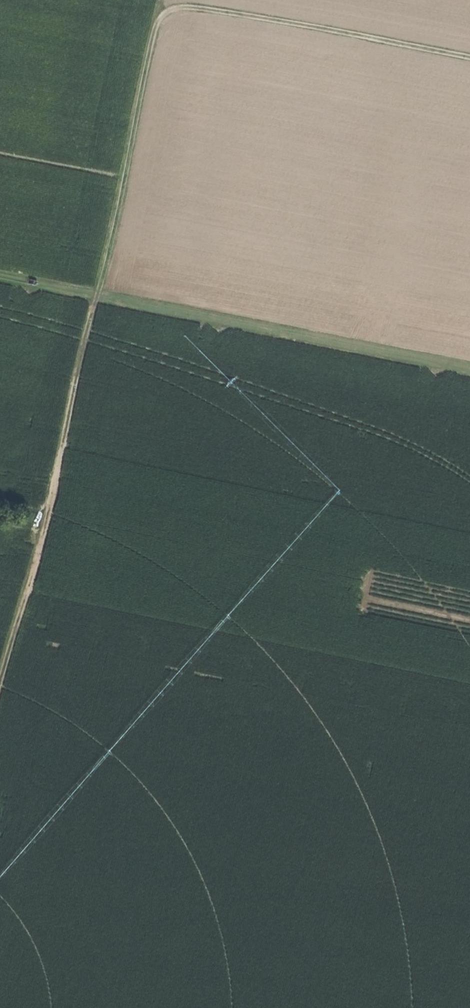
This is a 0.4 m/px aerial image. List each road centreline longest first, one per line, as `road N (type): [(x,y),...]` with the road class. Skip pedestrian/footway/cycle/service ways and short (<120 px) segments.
road 1 (track): [(0,681),(41,538),(158,19),(196,8),(469,60)]

